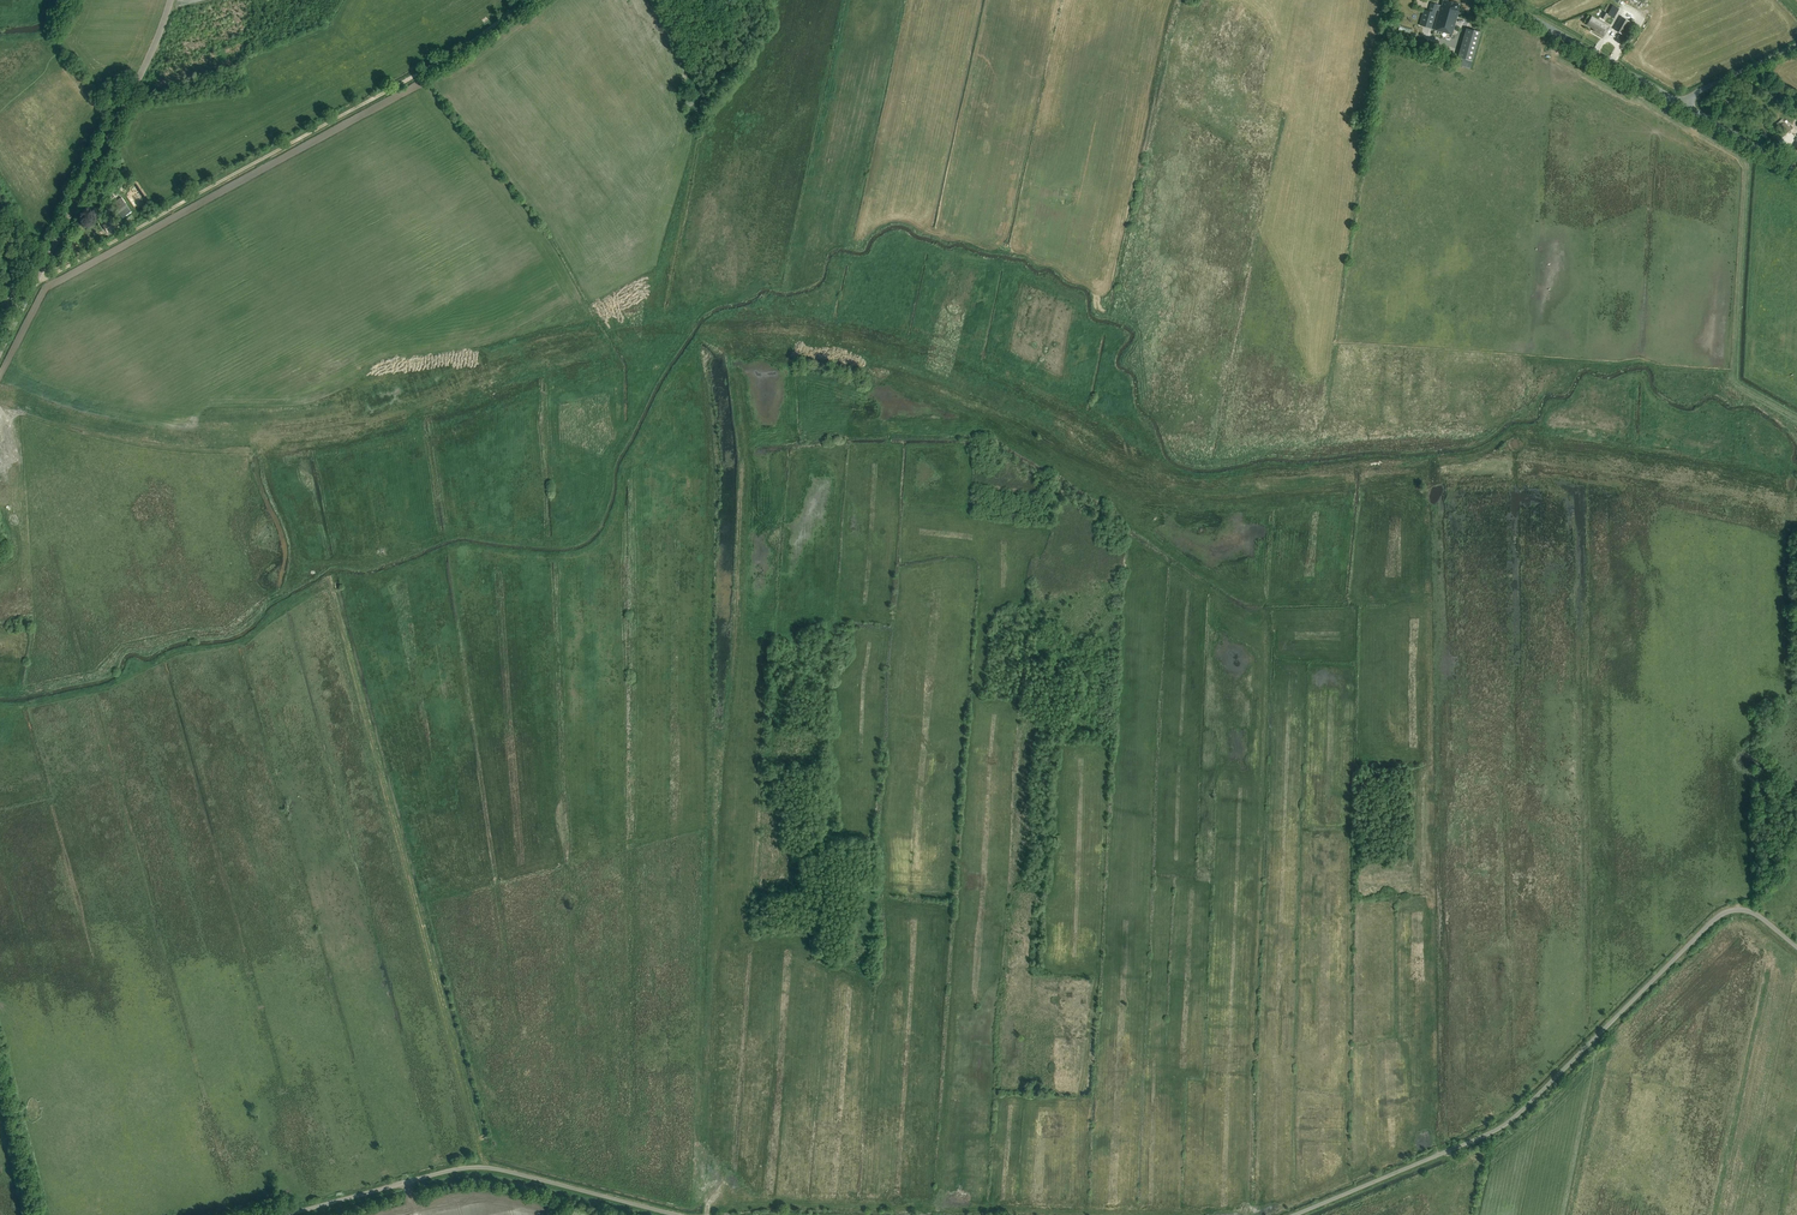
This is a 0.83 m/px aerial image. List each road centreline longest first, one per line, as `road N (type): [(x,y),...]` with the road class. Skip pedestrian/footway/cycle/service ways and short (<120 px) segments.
road 1 (unclassified): [(1796,947),(1749,911),(1721,914),(1505,1124),(1293,1214)]
road 2 (track): [(40,273),(53,273),(474,42),(525,0)]
road 3 (track): [(1796,417),(1734,376),(1743,162),(1554,58),(1554,30)]
road 4 (unclassified): [(284,1214),(485,1167),(671,1214)]
road 5 (tertiary): [(0,351),(170,0)]
road 6 (track): [(1796,501),(1493,454)]
road 7 (track): [(0,407),(130,443),(252,452)]
road 8 (tertiary): [(1678,102),(1502,0)]
road 9 (tertiary): [(1796,171),(1678,102)]
road 10 (unclassified): [(1678,102),(1796,46)]

